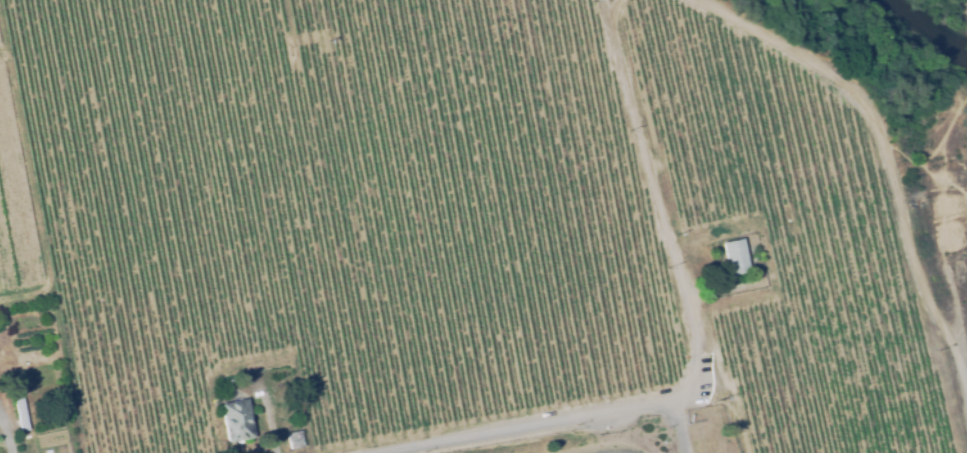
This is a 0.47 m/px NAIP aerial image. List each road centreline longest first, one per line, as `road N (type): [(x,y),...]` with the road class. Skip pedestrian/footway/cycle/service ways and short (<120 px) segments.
road 1 (residential): [(698,354),(604,0)]
road 2 (residential): [(377,452),(688,398),(698,354)]
road 3 (residential): [(966,394),(944,215),(962,92)]

